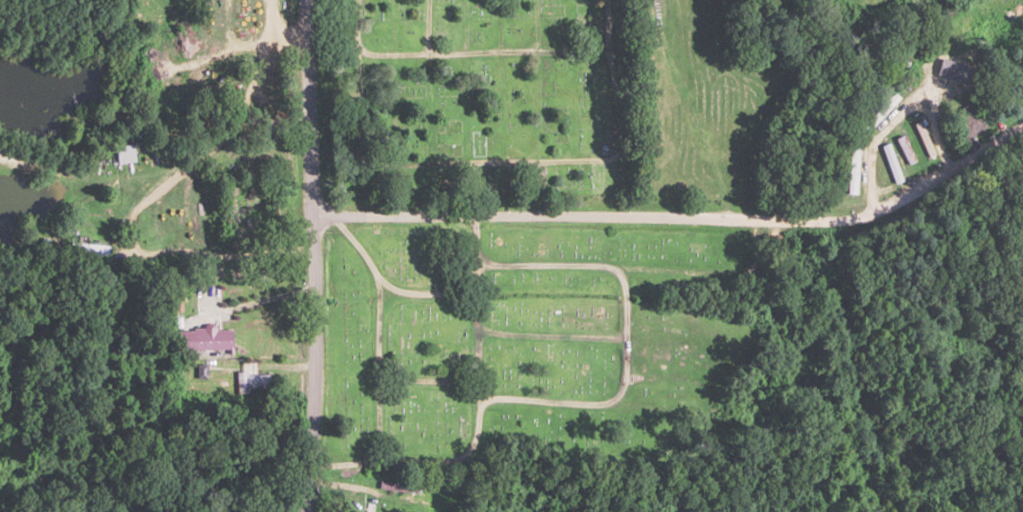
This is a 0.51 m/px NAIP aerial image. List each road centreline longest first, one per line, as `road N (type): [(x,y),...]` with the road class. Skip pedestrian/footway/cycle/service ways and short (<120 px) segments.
road 1 (residential): [(1022,128),(882,210),(808,220),(311,216)]
road 2 (residential): [(306,0),(311,216),(301,511)]

